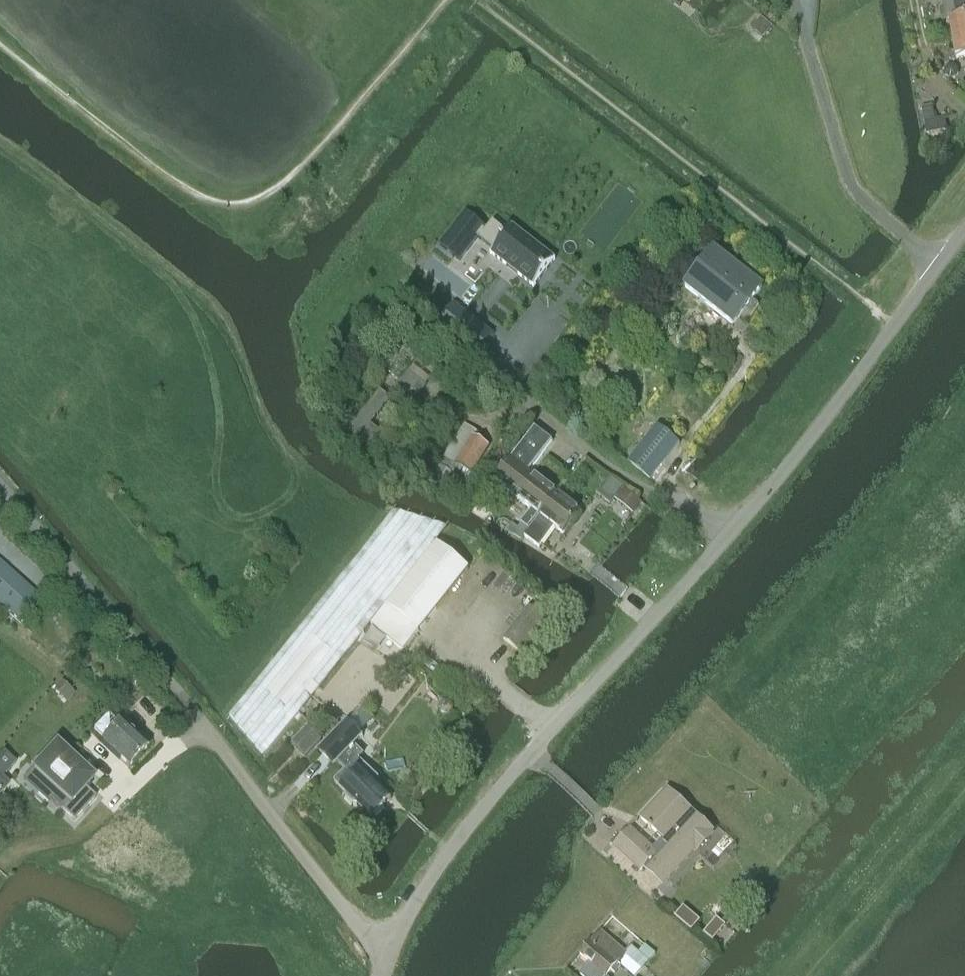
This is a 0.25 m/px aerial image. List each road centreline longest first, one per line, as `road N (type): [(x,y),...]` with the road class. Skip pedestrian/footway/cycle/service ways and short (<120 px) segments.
road 1 (unclassified): [(384,953),(448,852),(729,532),(964,228)]
road 2 (unclassified): [(384,953),(0,480)]

